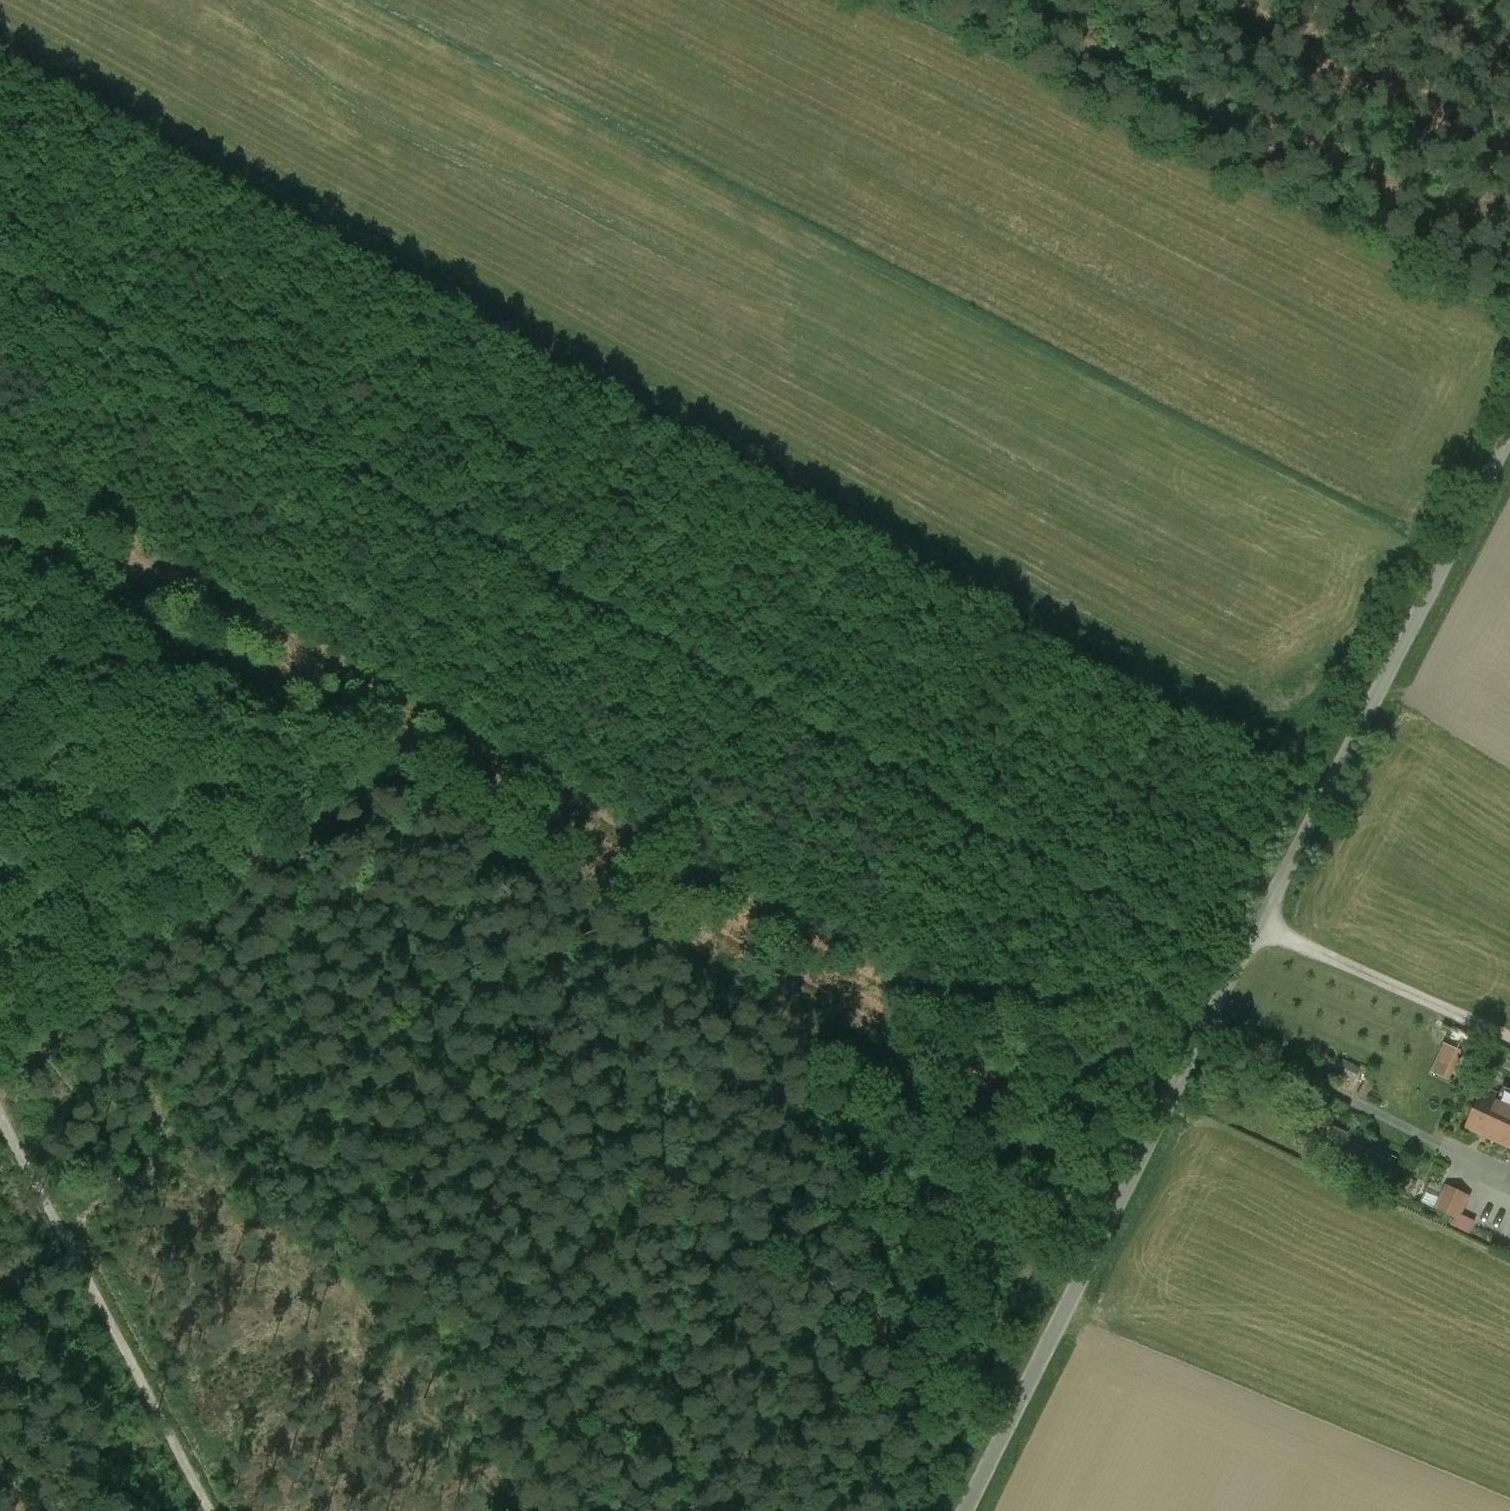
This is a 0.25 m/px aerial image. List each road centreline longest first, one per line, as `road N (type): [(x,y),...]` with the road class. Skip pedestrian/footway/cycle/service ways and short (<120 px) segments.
road 1 (unclassified): [(966,1510),(1509,446)]
road 2 (track): [(0,1119),(206,1510)]

